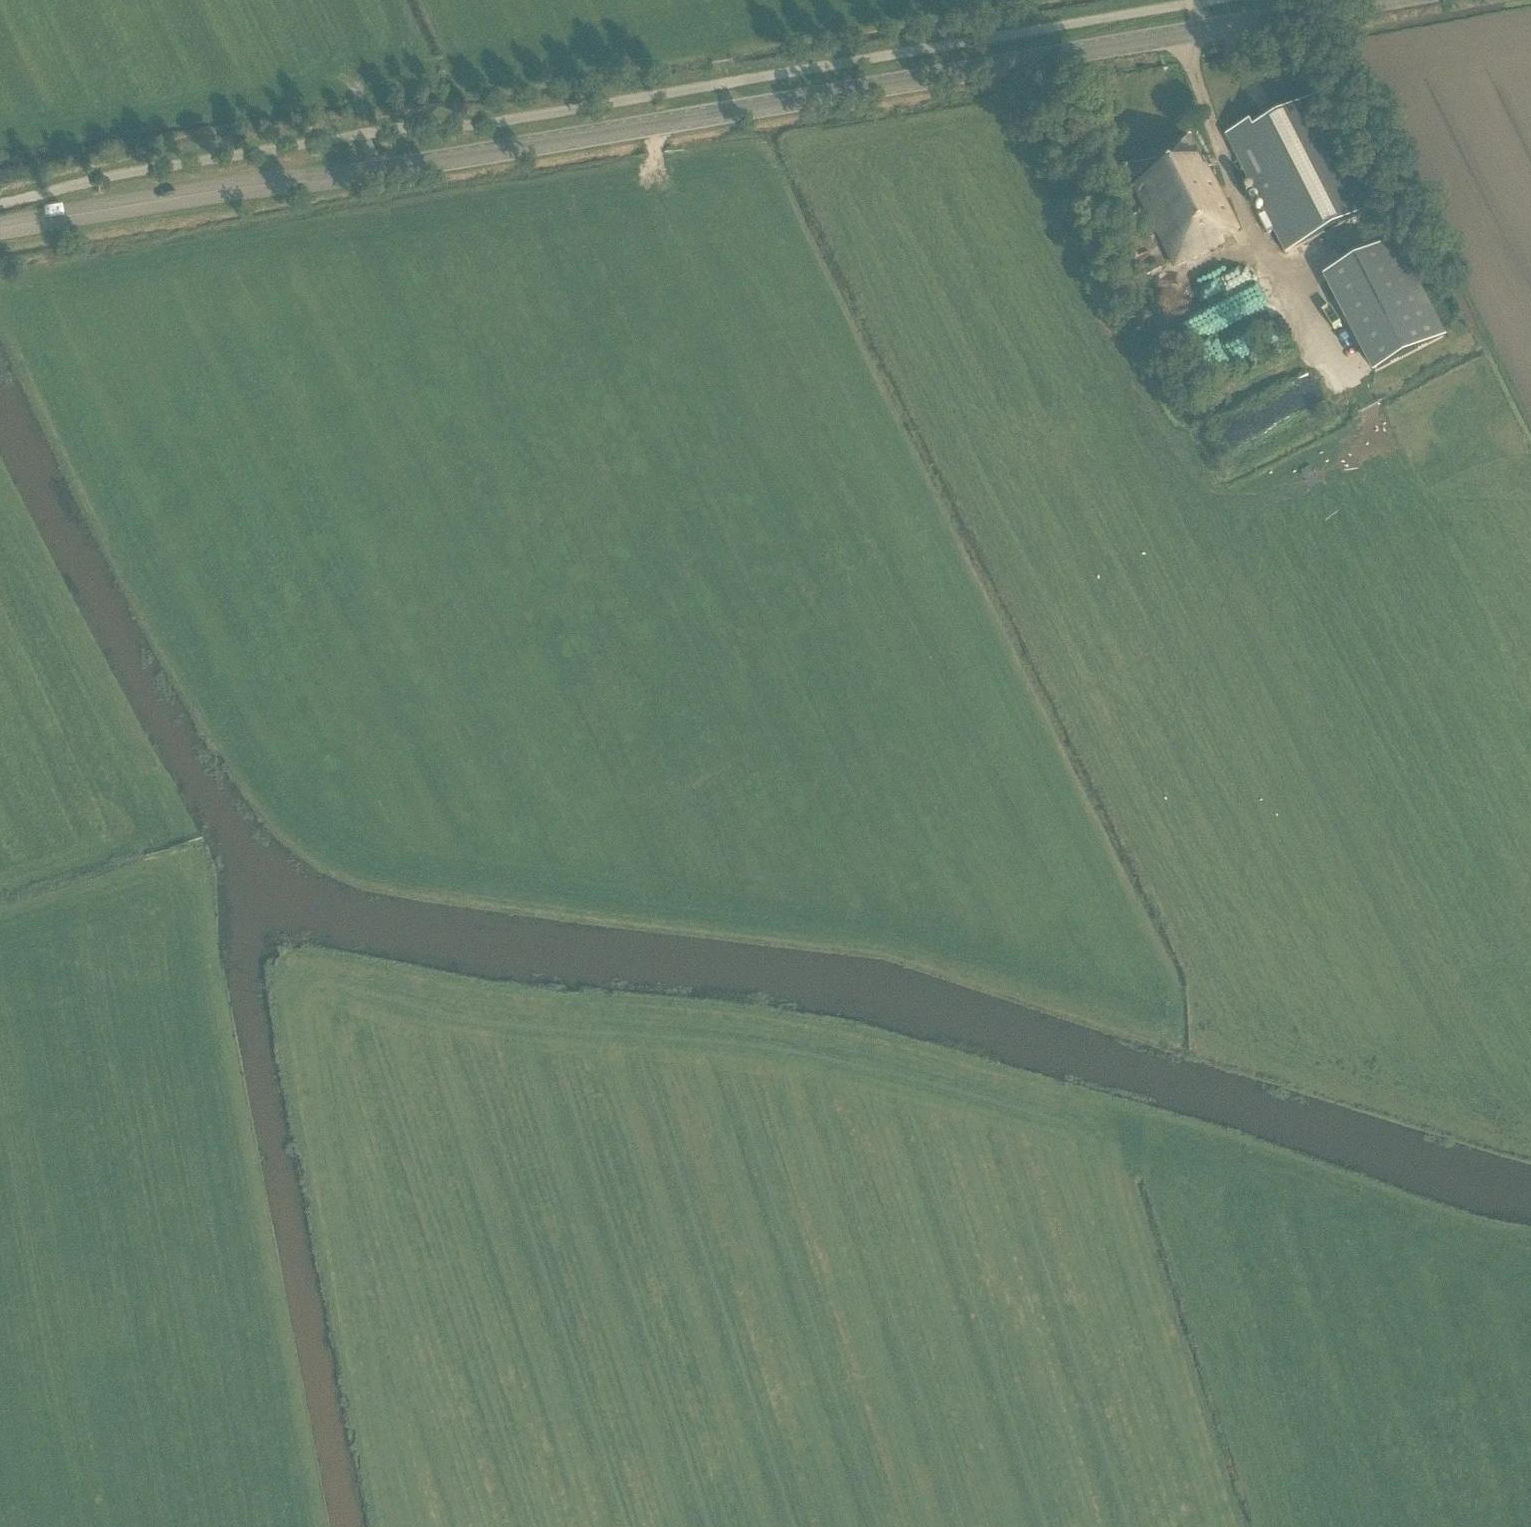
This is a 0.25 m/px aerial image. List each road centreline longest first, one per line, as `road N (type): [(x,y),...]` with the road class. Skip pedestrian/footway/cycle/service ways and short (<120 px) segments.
road 1 (secondary): [(0,228),(1374,0)]

